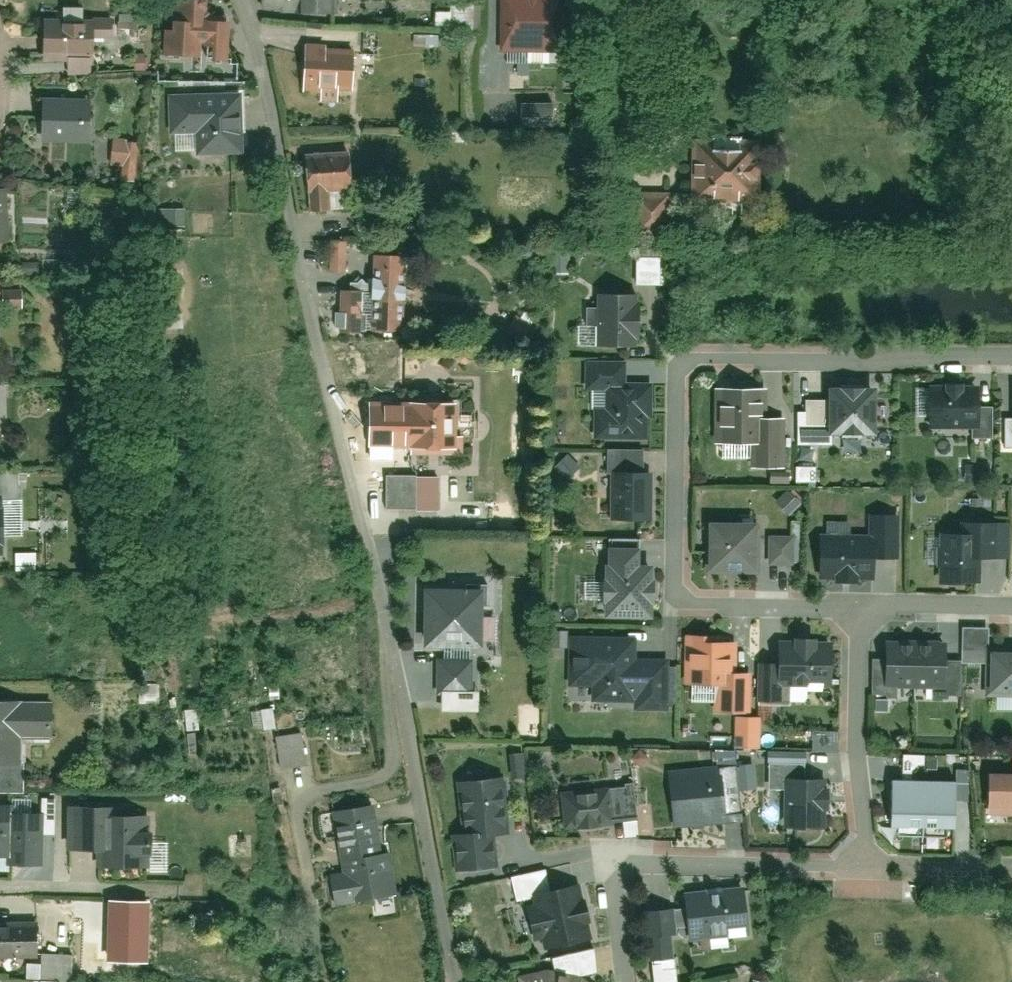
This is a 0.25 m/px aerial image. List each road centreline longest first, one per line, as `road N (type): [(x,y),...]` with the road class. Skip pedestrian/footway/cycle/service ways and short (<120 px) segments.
road 1 (residential): [(243,0),(457,981)]
road 2 (residential): [(864,613),(686,596),(680,477),(688,369),(698,359),(1011,360)]
road 3 (residential): [(875,869),(642,866),(623,877),(617,894),(628,981)]
road 4 (residential): [(875,869),(854,749),(864,613)]
road 5 (residential): [(1011,614),(864,613)]
road 6 (residential): [(1011,870),(875,869)]

